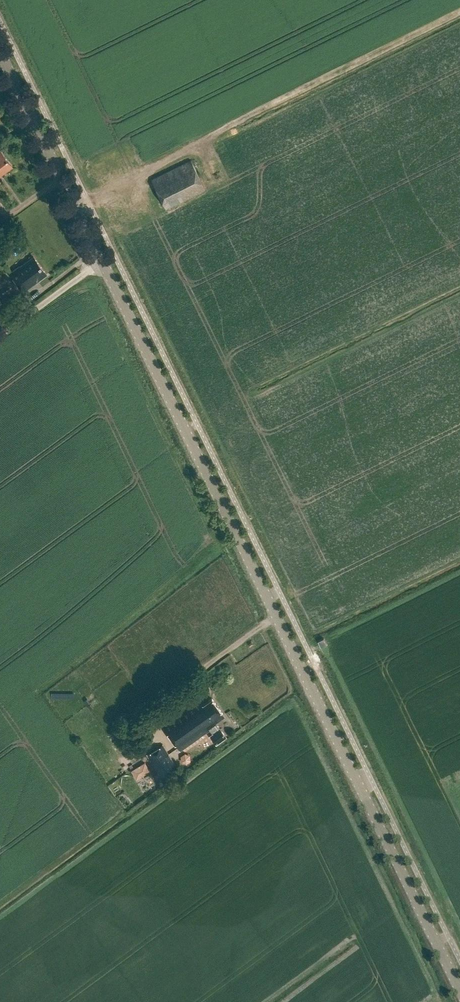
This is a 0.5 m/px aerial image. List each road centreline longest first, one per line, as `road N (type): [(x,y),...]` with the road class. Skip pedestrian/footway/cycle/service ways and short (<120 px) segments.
road 1 (secondary): [(459,998),(0,53)]

